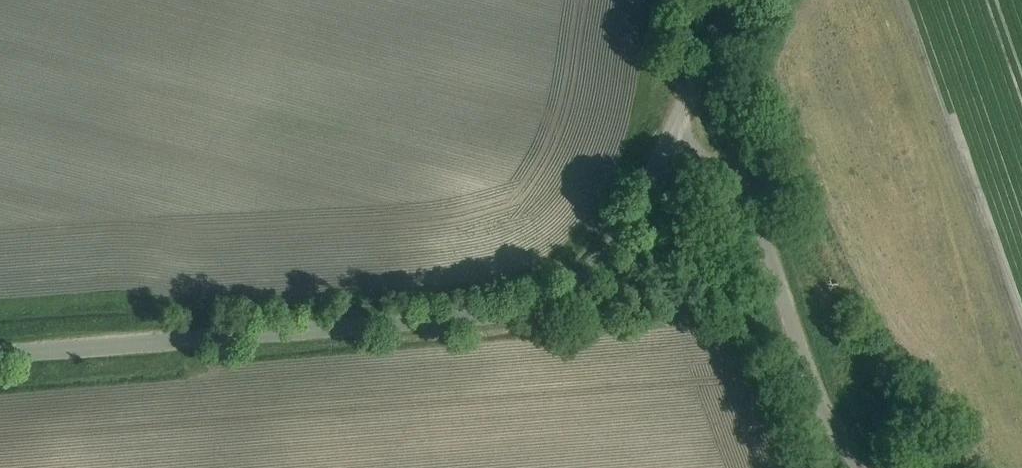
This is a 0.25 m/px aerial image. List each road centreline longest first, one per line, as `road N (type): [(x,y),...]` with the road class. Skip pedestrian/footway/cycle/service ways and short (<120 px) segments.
road 1 (unclassified): [(0,355),(514,312),(594,273),(668,139)]
road 2 (unclassified): [(862,467),(817,392),(747,200),(668,139)]
road 3 (unclassified): [(668,139),(732,0)]

